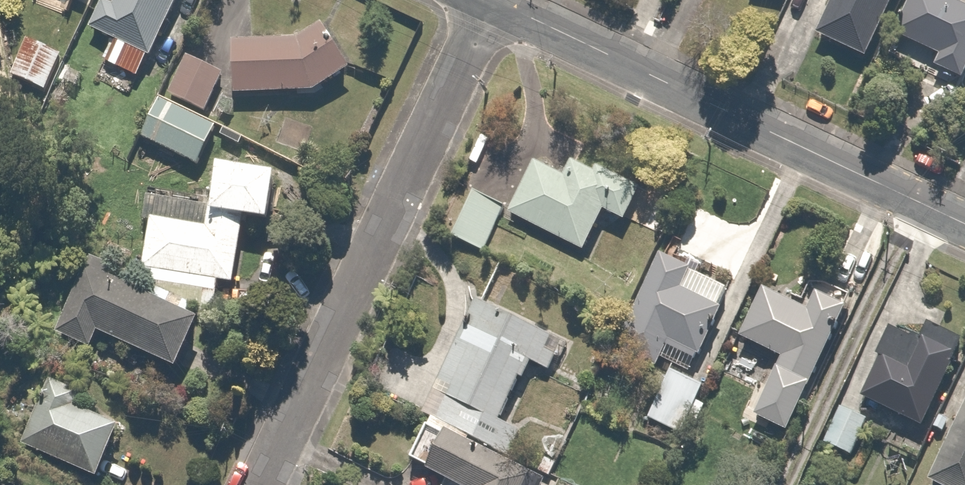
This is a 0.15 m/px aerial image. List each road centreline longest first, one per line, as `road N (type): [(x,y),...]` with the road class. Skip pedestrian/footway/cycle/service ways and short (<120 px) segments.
road 1 (residential): [(265,484),(495,1)]
road 2 (residential): [(495,1),(964,223)]

